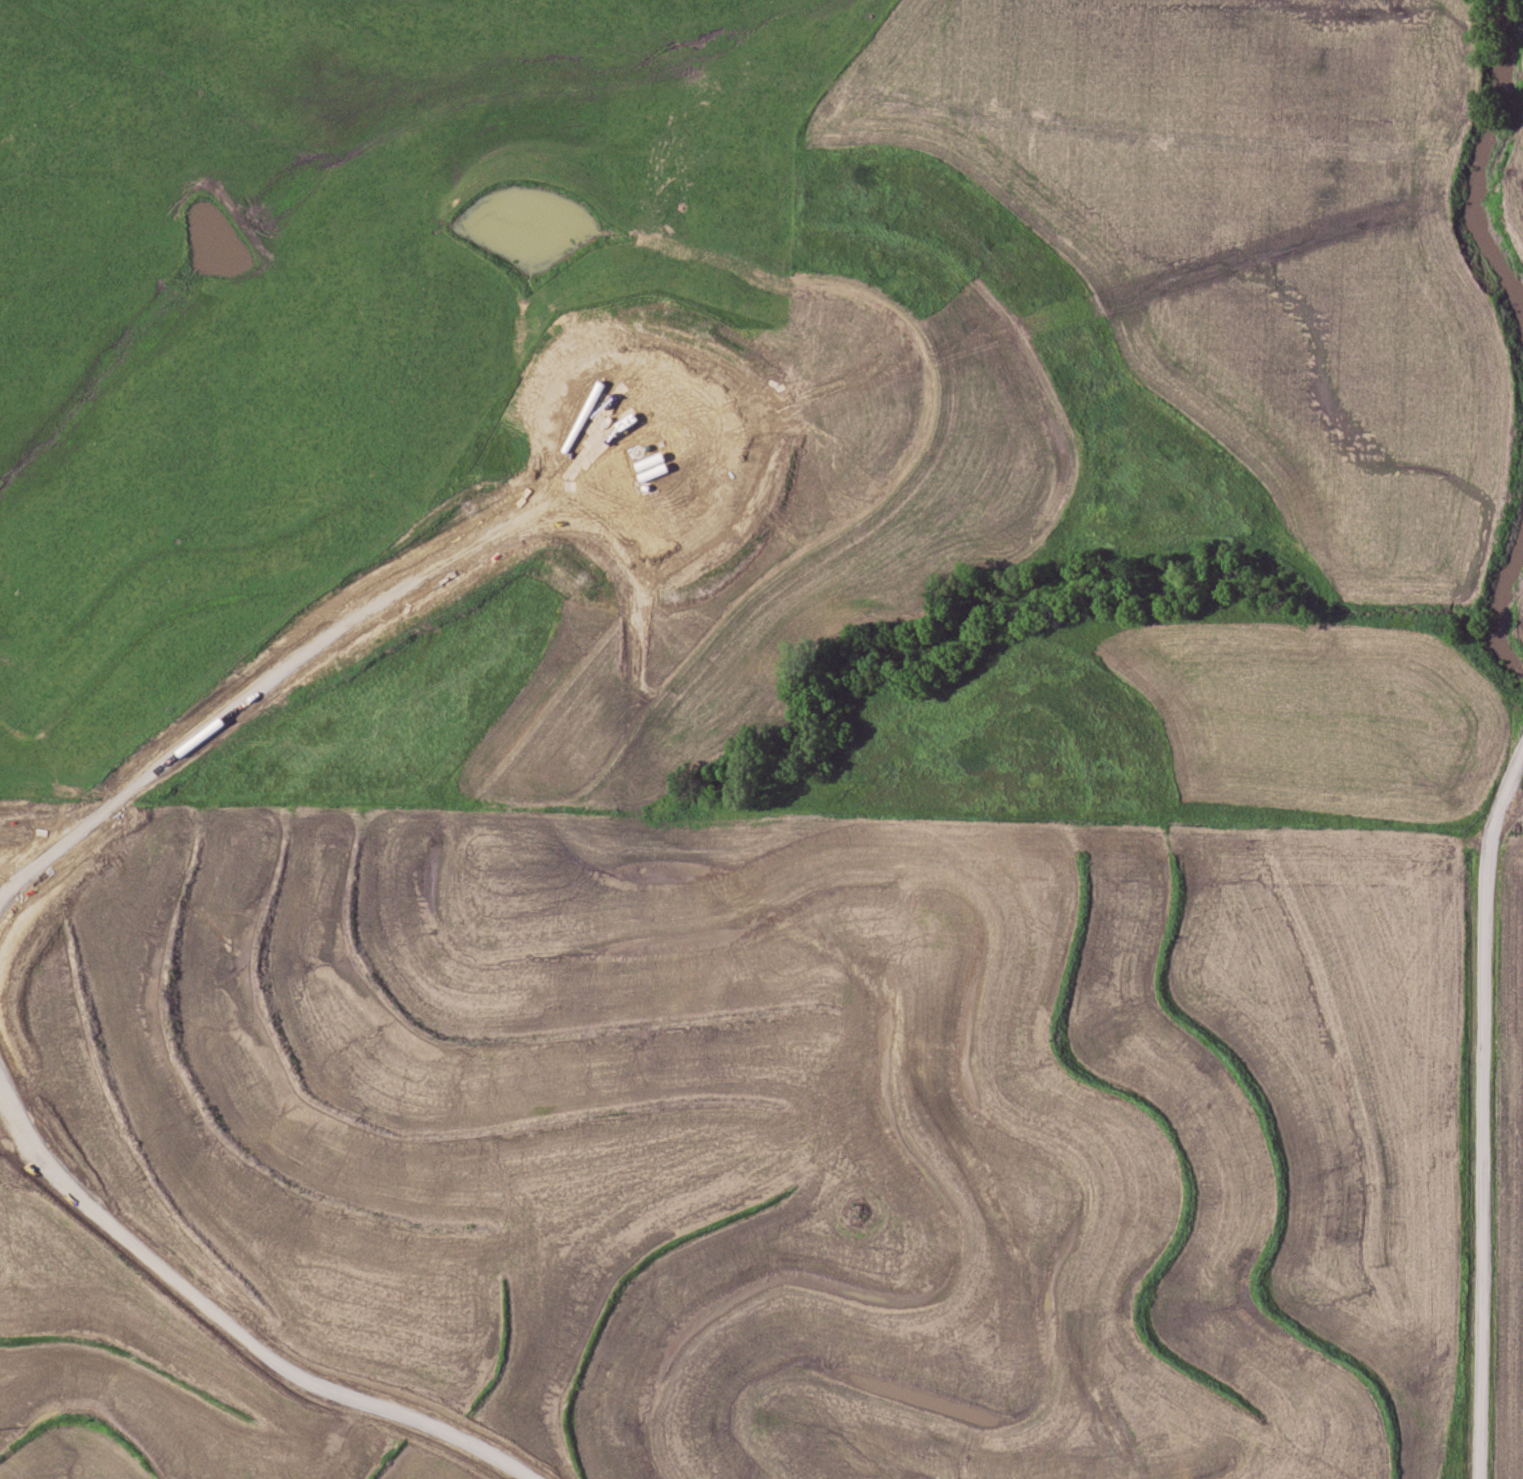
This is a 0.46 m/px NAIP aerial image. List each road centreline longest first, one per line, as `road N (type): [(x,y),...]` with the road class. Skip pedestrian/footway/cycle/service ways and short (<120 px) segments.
road 1 (residential): [(1486,1478),(1491,834),(1522,753)]

